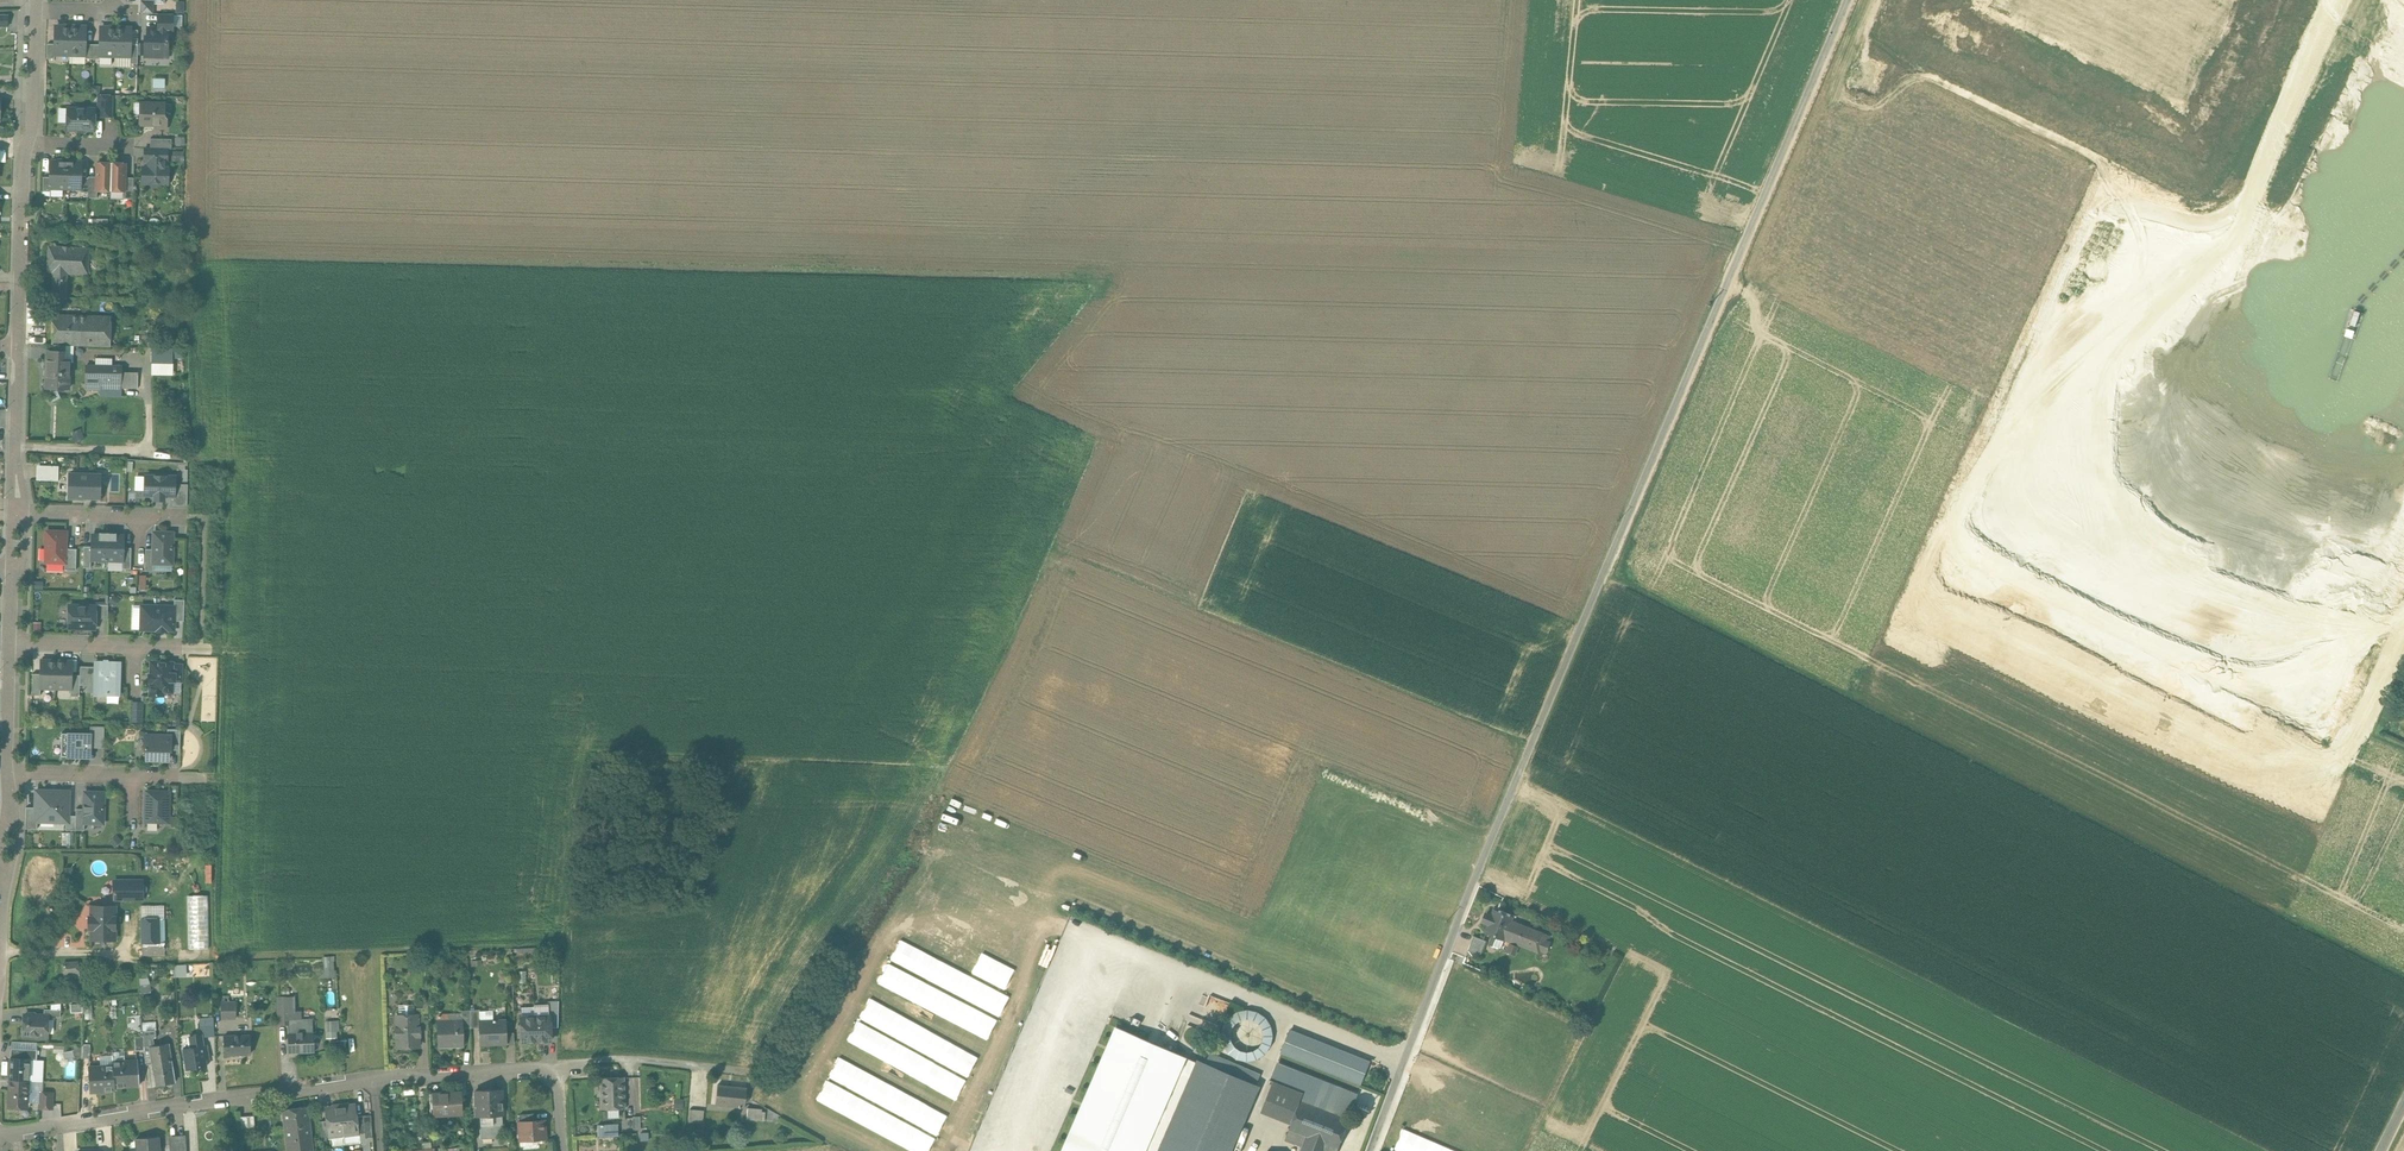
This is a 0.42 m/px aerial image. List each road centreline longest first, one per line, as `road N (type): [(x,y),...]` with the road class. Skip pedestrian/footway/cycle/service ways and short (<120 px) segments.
road 1 (unclassified): [(1371,1150),(1505,810),(1852,0)]
road 2 (residential): [(0,1134),(374,1077)]
road 3 (residential): [(14,346),(29,144)]
road 4 (residential): [(374,1077),(560,1067)]
road 5 (residential): [(11,516),(14,346)]
road 6 (residential): [(9,644),(178,649)]
road 7 (residential): [(11,516),(177,520)]
road 8 (residential): [(5,776),(160,779)]
road 9 (residential): [(29,144),(37,10)]
road 10 (residential): [(0,901),(5,776)]

